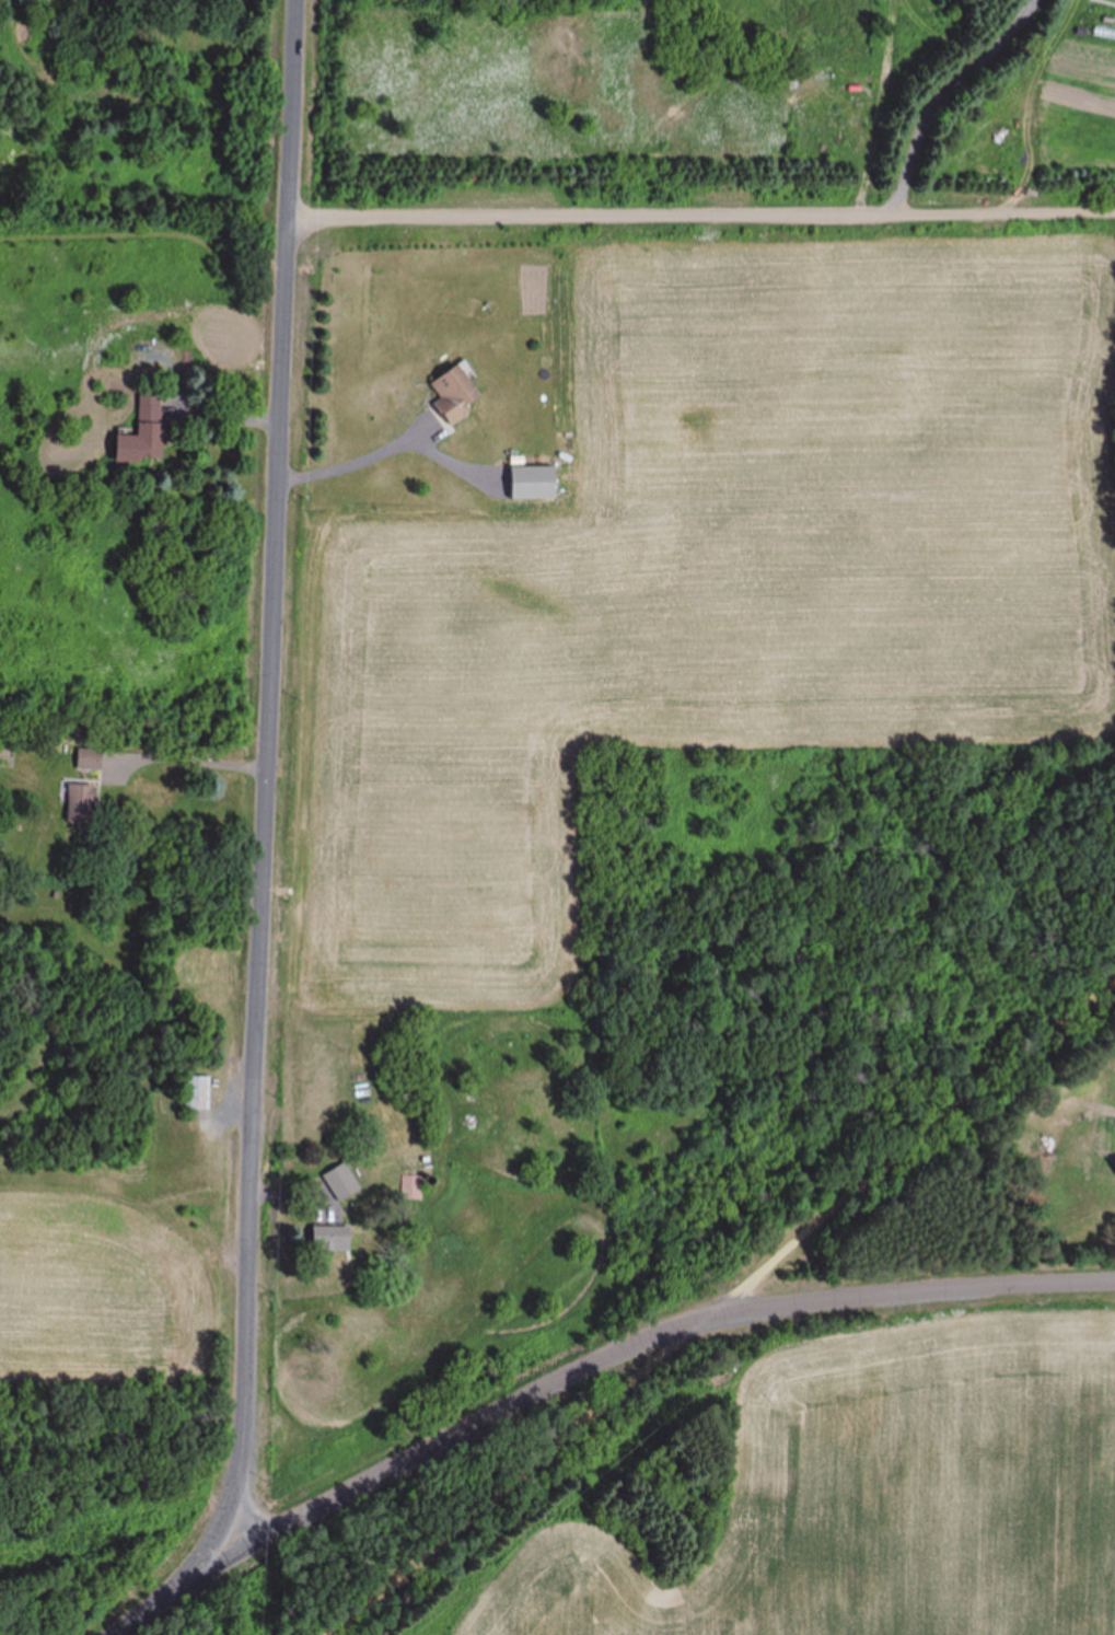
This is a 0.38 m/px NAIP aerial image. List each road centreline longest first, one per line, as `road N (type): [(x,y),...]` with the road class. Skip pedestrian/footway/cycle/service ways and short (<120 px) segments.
road 1 (residential): [(239,1544),(298,0)]
road 2 (residential): [(116,1634),(239,1544),(666,1333),(845,1300),(1114,1282)]

